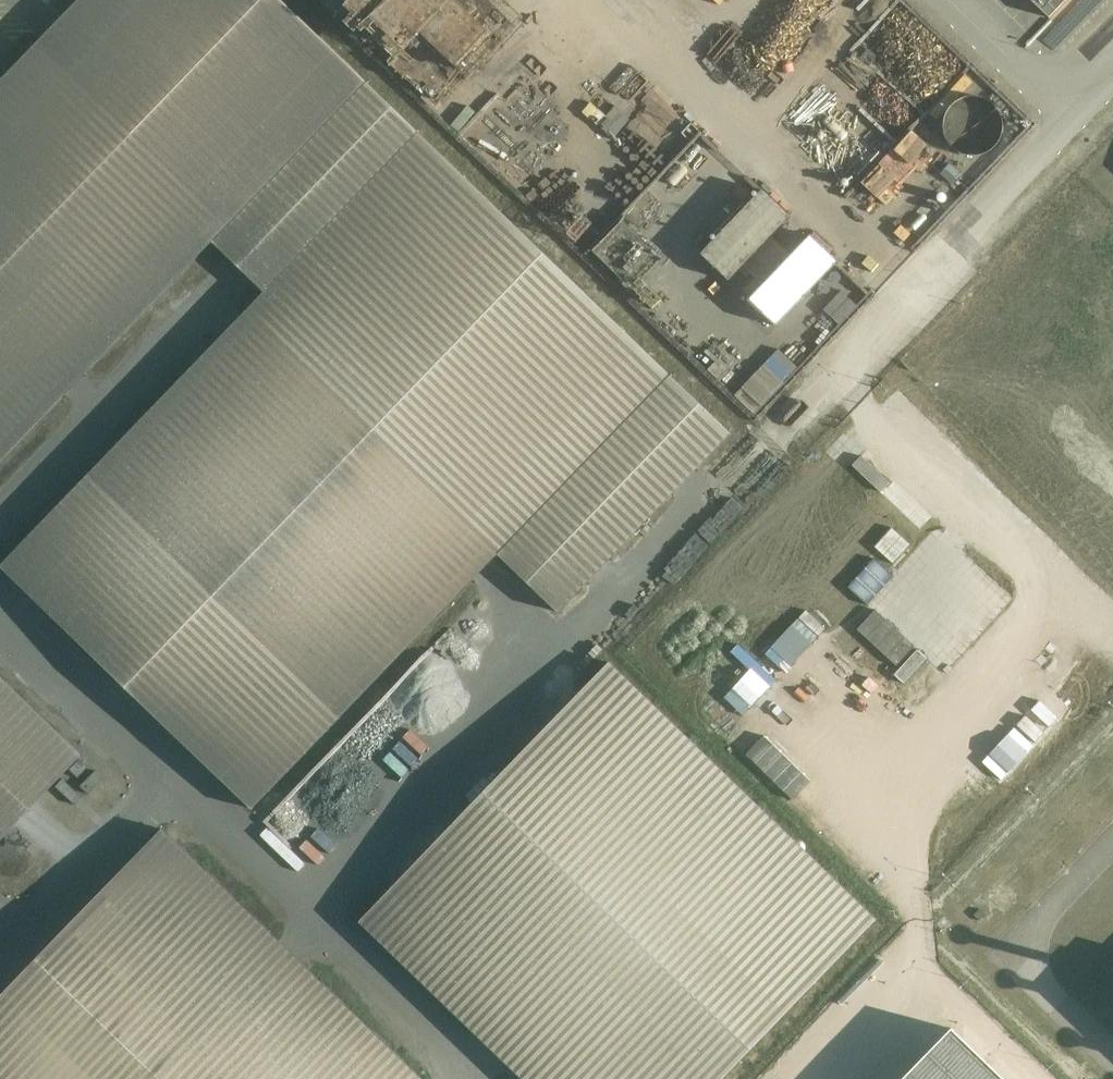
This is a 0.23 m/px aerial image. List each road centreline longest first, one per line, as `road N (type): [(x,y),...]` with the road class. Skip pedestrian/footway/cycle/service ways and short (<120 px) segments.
road 1 (unclassified): [(1074,112),(829,373)]
road 2 (unclassified): [(1074,112),(953,0)]

